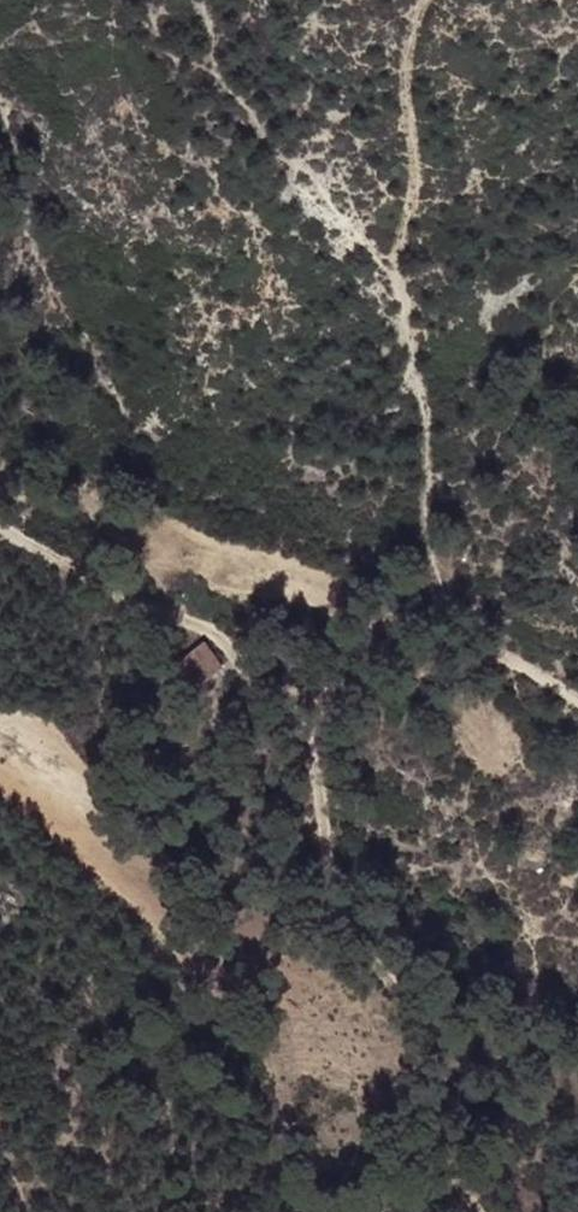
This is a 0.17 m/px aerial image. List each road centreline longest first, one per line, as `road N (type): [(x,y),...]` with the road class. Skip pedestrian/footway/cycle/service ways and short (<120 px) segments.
road 1 (track): [(481,1211),(429,1124),(412,1003),(333,858),(290,715),(222,635),(122,599),(0,530)]
road 2 (track): [(577,699),(520,668),(488,634),(441,566),(426,513),(407,232),(417,0)]

